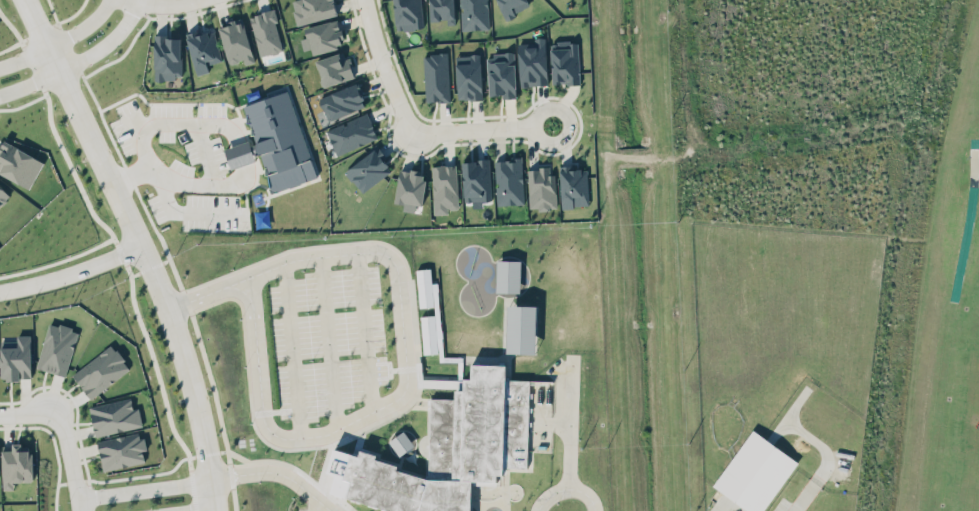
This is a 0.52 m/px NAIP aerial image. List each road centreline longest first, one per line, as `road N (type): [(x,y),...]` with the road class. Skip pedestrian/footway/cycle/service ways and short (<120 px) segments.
road 1 (tertiary): [(215,510),(196,400),(167,308),(23,0)]
road 2 (residential): [(366,0),(412,131),(553,123)]
road 3 (residential): [(0,93),(89,52),(131,0)]
road 4 (tertiary): [(0,287),(74,270),(142,242)]
road 5 (residential): [(211,478),(77,496)]
road 6 (residential): [(106,0),(75,31),(0,64)]

